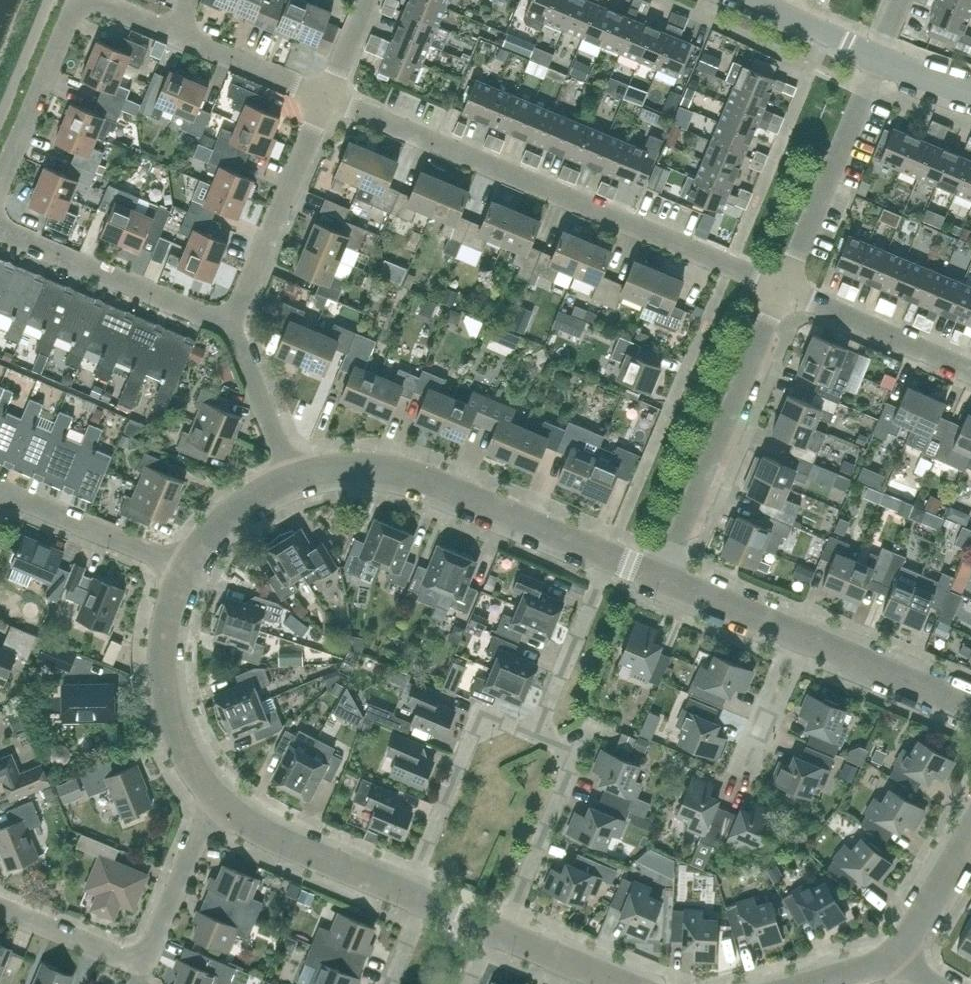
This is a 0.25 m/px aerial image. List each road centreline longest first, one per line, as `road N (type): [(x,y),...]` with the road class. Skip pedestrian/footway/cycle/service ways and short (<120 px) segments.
road 1 (residential): [(784,290),(327,100)]
road 2 (residential): [(215,800),(145,959),(126,960),(0,904)]
road 3 (residential): [(606,557),(402,474),(354,468),(293,478)]
road 4 (residential): [(664,581),(784,290)]
road 5 (residential): [(536,738),(482,713),(407,894)]
road 6 (residential): [(233,327),(0,226)]
road 7 (residential): [(784,290),(878,58)]
road 8 (residential): [(215,800),(189,768),(171,712),(165,645),(187,567)]
road 9 (residential): [(233,327),(327,100)]
road 10 (residential): [(500,934),(578,752),(536,738)]
road 11 (residential): [(407,894),(215,800)]
road 12 (residential): [(0,193),(76,0)]
road 13 (residential): [(970,374),(784,290)]
road 14 (residential): [(3,494),(187,567)]
road 15 (residential): [(536,738),(606,557)]
road 16 (residential): [(970,714),(796,638)]
road 17 (residential): [(176,32),(327,100)]
road 18 (residential): [(293,478),(233,327)]
road 19 (residential): [(733,784),(796,638)]
road 20 (residential): [(891,960),(970,833)]
road 21 (residential): [(796,638),(664,581)]
road 22 (residential): [(187,567),(247,506),(293,478)]
road 23 (residential): [(878,58),(754,0)]
road 24 (residential): [(619,983),(500,934)]

